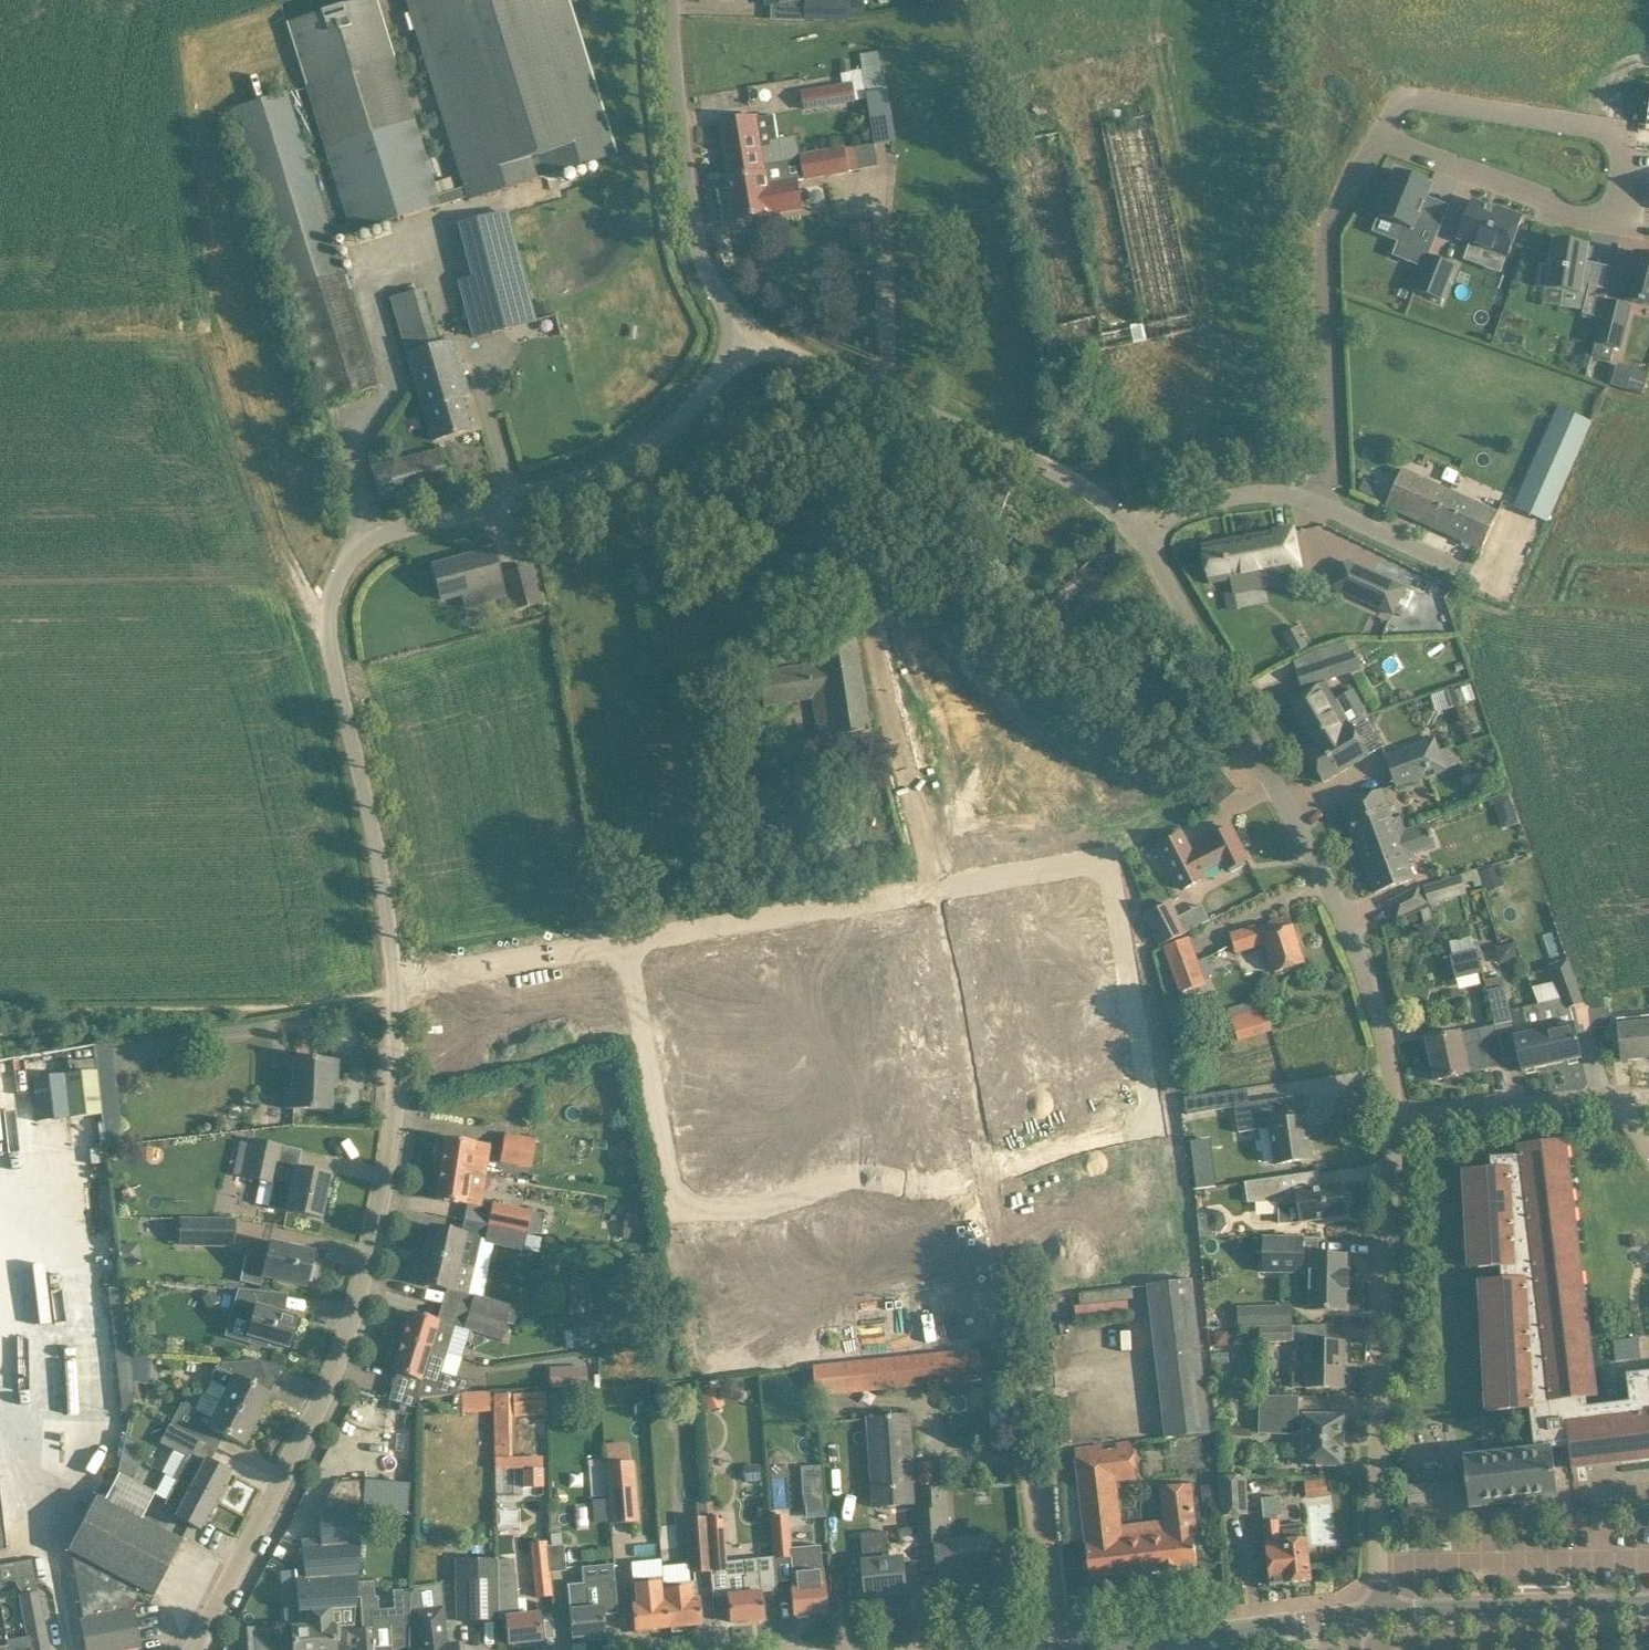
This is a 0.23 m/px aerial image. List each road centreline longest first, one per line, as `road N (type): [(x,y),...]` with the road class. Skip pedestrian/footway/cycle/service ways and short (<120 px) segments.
road 1 (residential): [(625,942),(674,1210),(756,1206),(846,1178),(961,1180),(1155,1124),(1105,862),(936,888)]
road 2 (residential): [(396,984),(392,916),(334,657),(329,612),(344,570),(387,537),(571,482),(635,452),(675,422),(758,328)]
road 3 (residential): [(196,1649),(324,1391),(364,1269),(387,1177),(396,984)]
road 4 (residential): [(1394,1122),(1390,1065),(1341,891),(1134,536)]
road 5 (residential): [(1380,1615),(1394,1122)]
road 6 (residential): [(1312,501),(1324,469),(1324,231),(1383,133)]
road 7 (residential): [(893,736),(809,442),(804,407),(817,364)]
road 8 (residential): [(1134,536),(1070,476),(817,364)]
road 9 (unclassified): [(758,328),(711,279),(696,238),(671,0)]
road 10 (residential): [(1631,126),(1619,214),(1548,200),(1383,133)]
road 11 (residential): [(936,888),(625,942)]
road 12 (residential): [(1059,1649),(1017,1351)]
road 13 (residential): [(1383,133),(1410,95),(1631,126)]
road 14 (secondary): [(1380,1615),(1648,1607)]
road 15 (secondary): [(1092,1649),(1354,1617)]
road 16 (residential): [(1394,1122),(1648,1095)]
road 17 (residential): [(625,942),(396,984)]
road 18 (residential): [(1312,501),(1267,493),(1230,496),(1134,536)]
road 19 (residential): [(1460,569),(1312,501)]

